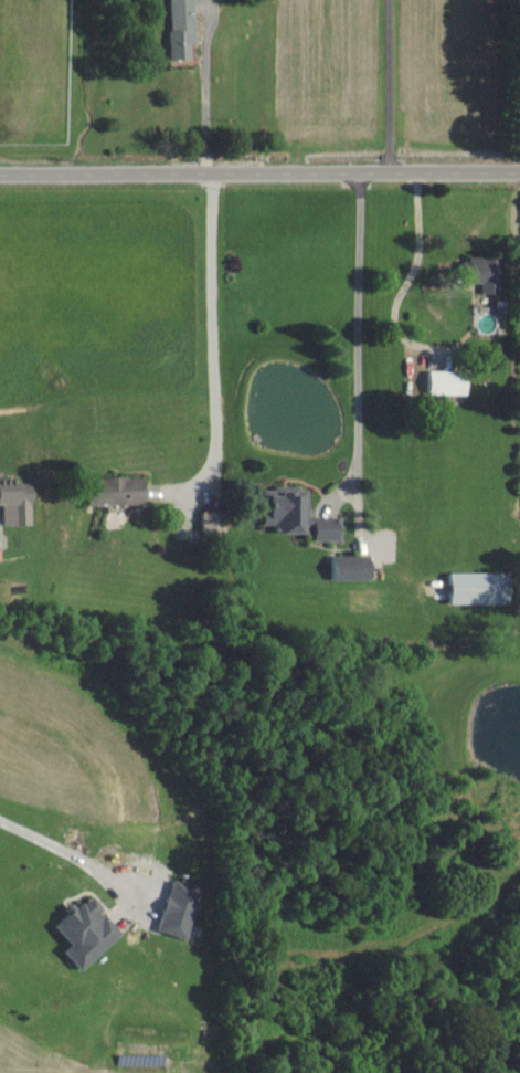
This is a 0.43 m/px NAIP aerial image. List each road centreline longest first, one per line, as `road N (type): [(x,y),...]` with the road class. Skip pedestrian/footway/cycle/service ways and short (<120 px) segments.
road 1 (residential): [(519,173),(0,173)]

